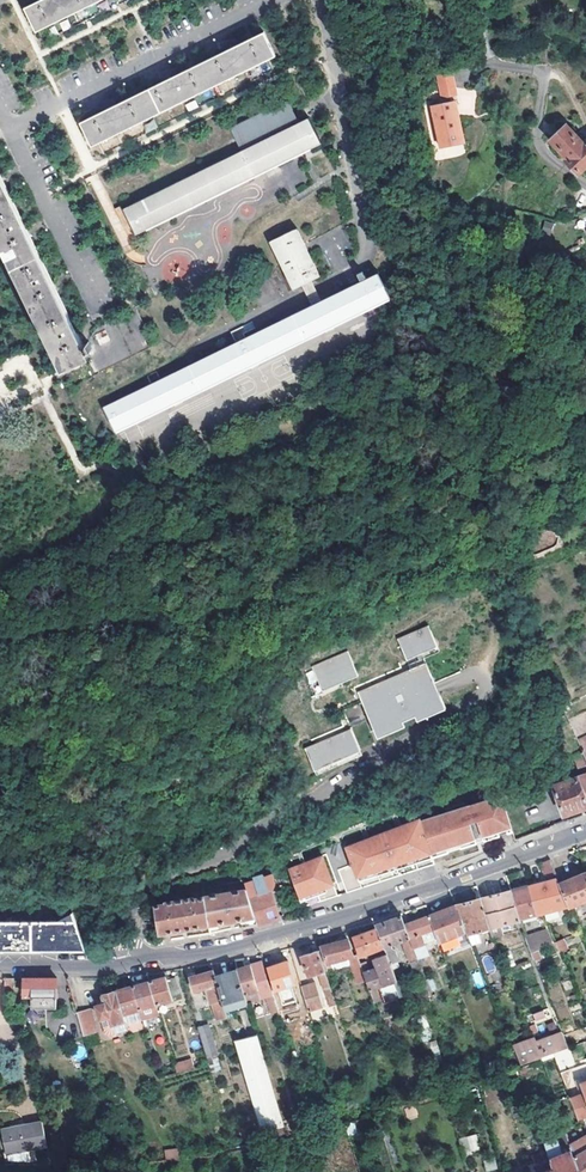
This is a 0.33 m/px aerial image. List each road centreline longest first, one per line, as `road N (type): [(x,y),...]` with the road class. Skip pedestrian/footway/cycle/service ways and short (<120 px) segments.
road 1 (residential): [(585,835),(237,946),(130,965),(0,969)]
road 2 (residential): [(320,287),(356,270),(371,252),(318,0)]
road 3 (residential): [(9,127),(268,0)]
road 4 (residential): [(97,310),(9,127)]

